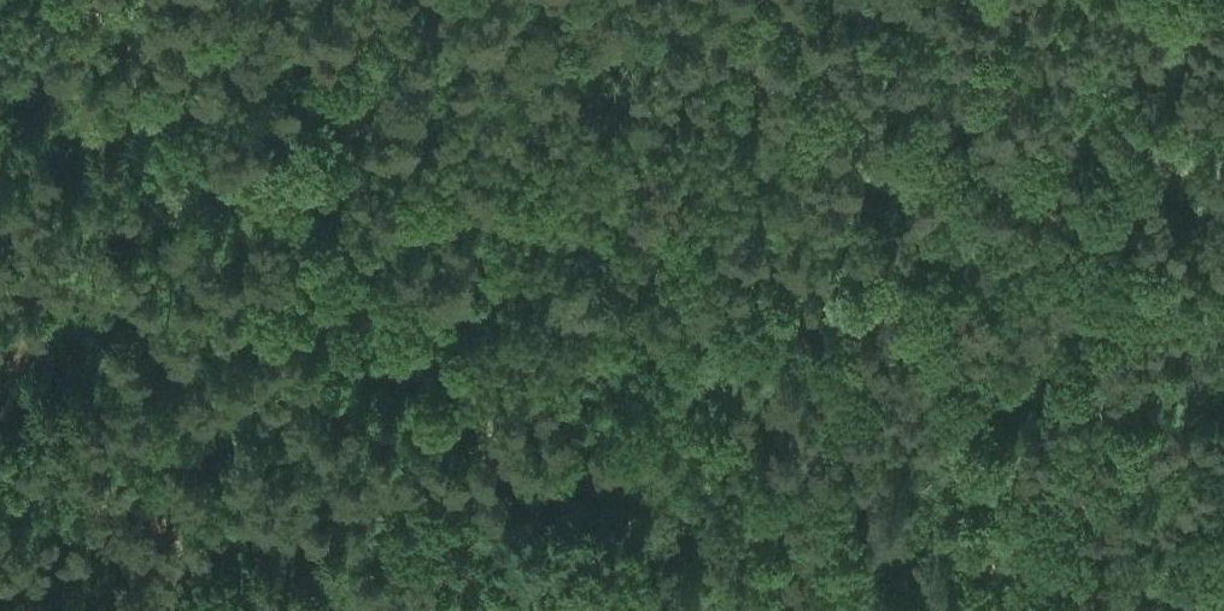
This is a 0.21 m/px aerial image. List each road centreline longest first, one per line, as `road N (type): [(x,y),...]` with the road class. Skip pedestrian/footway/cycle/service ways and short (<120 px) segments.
road 1 (track): [(86,0),(341,212),(405,285),(595,610)]
road 2 (track): [(978,610),(1013,342),(1055,247),(1072,182),(1174,0)]

